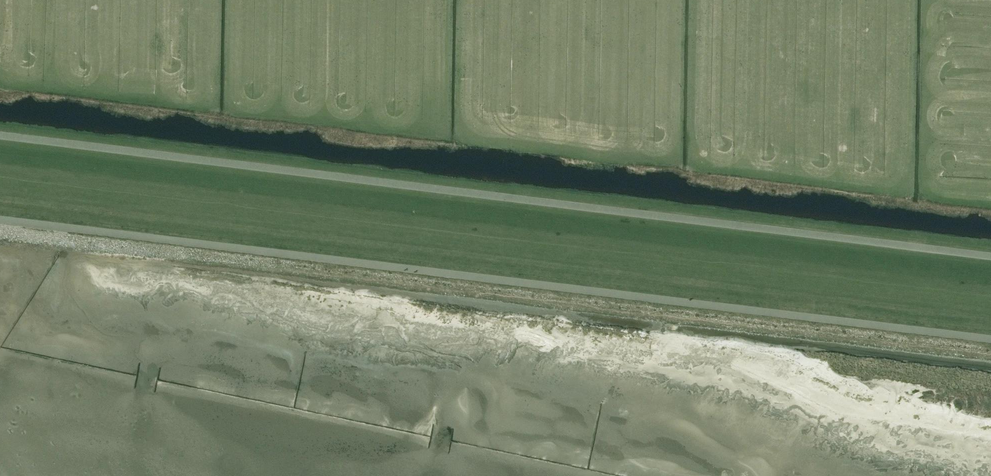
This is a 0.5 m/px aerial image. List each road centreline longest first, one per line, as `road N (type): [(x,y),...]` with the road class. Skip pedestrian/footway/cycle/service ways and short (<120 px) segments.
road 1 (unclassified): [(990,260),(0,139)]
road 2 (unclassified): [(0,226),(990,347)]

